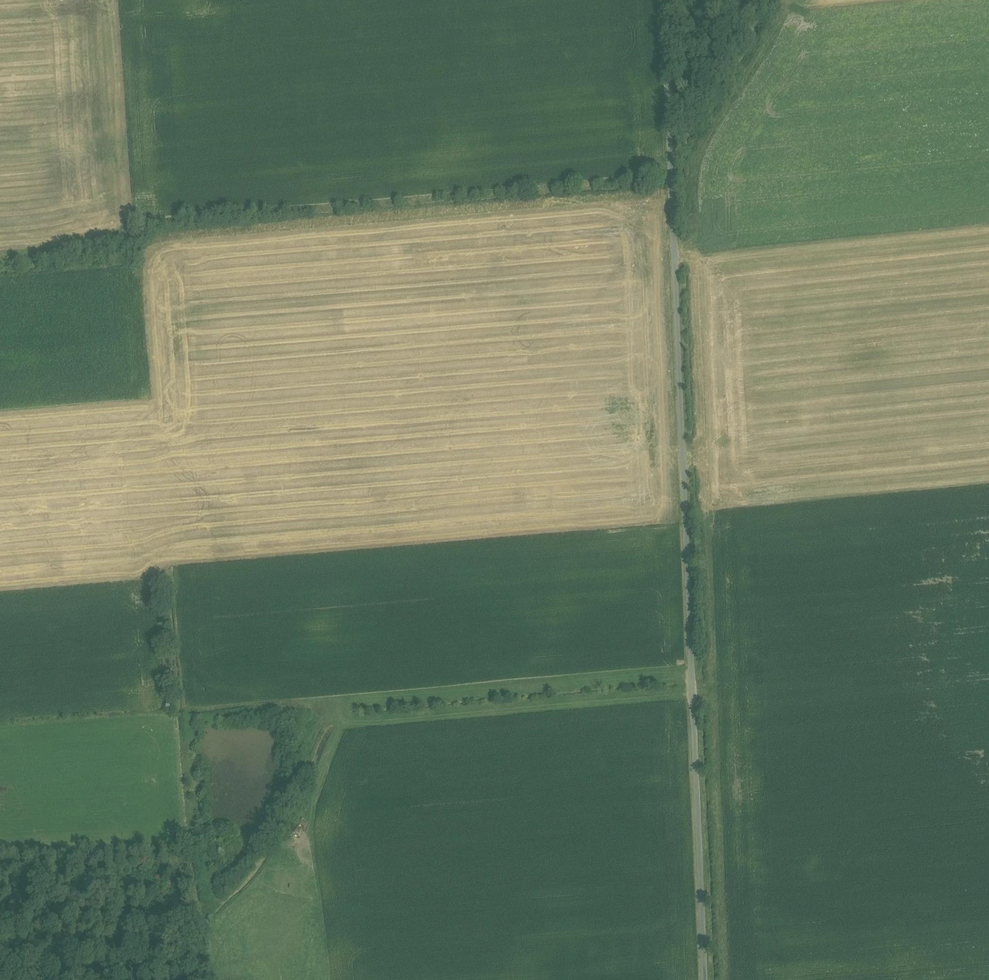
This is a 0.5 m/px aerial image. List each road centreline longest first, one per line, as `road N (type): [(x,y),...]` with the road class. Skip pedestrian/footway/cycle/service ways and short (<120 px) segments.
road 1 (unclassified): [(667,0),(708,979)]

